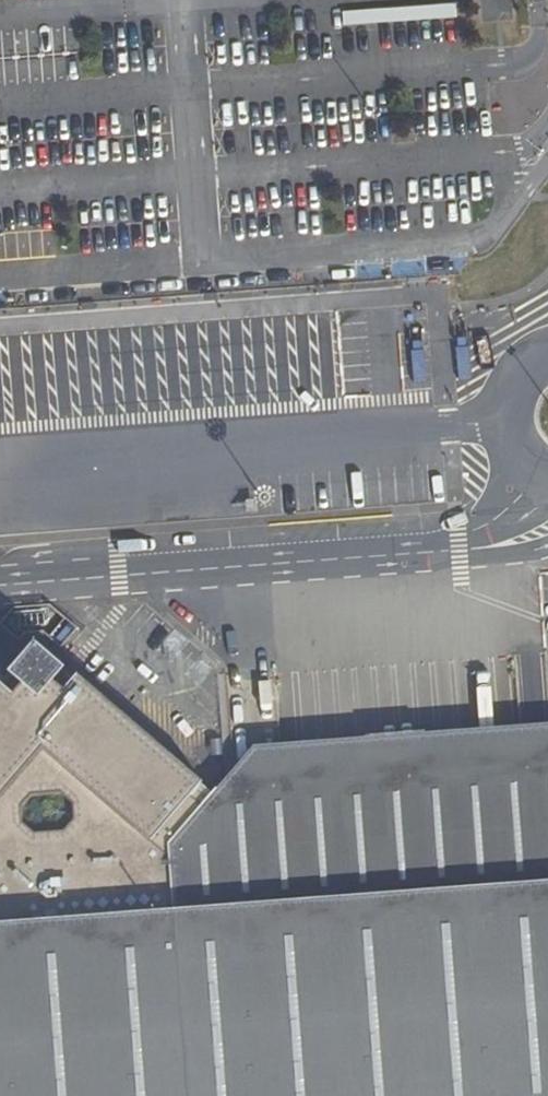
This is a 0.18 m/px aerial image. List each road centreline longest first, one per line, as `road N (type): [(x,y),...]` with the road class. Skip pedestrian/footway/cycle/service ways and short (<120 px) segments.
road 1 (unclassified): [(430,550),(0,584)]
road 2 (unclassified): [(547,359),(519,377),(502,414),(510,454),(522,470)]
road 3 (unclassified): [(522,470),(502,514),(430,550)]

